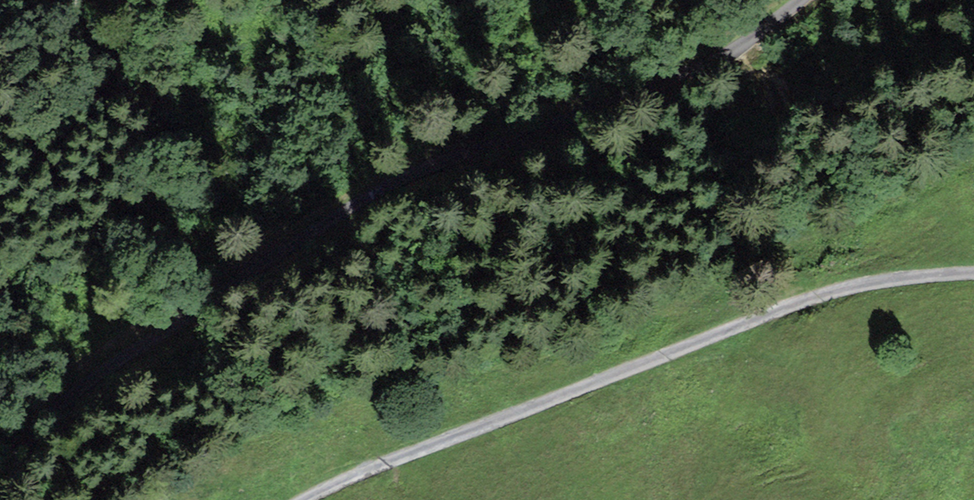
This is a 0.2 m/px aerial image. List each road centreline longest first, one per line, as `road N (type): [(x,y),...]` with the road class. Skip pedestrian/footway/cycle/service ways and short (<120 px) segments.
road 1 (track): [(788,0),(626,108),(383,185),(81,387),(48,417),(0,487)]
road 2 (track): [(973,273),(877,278),(293,499)]

